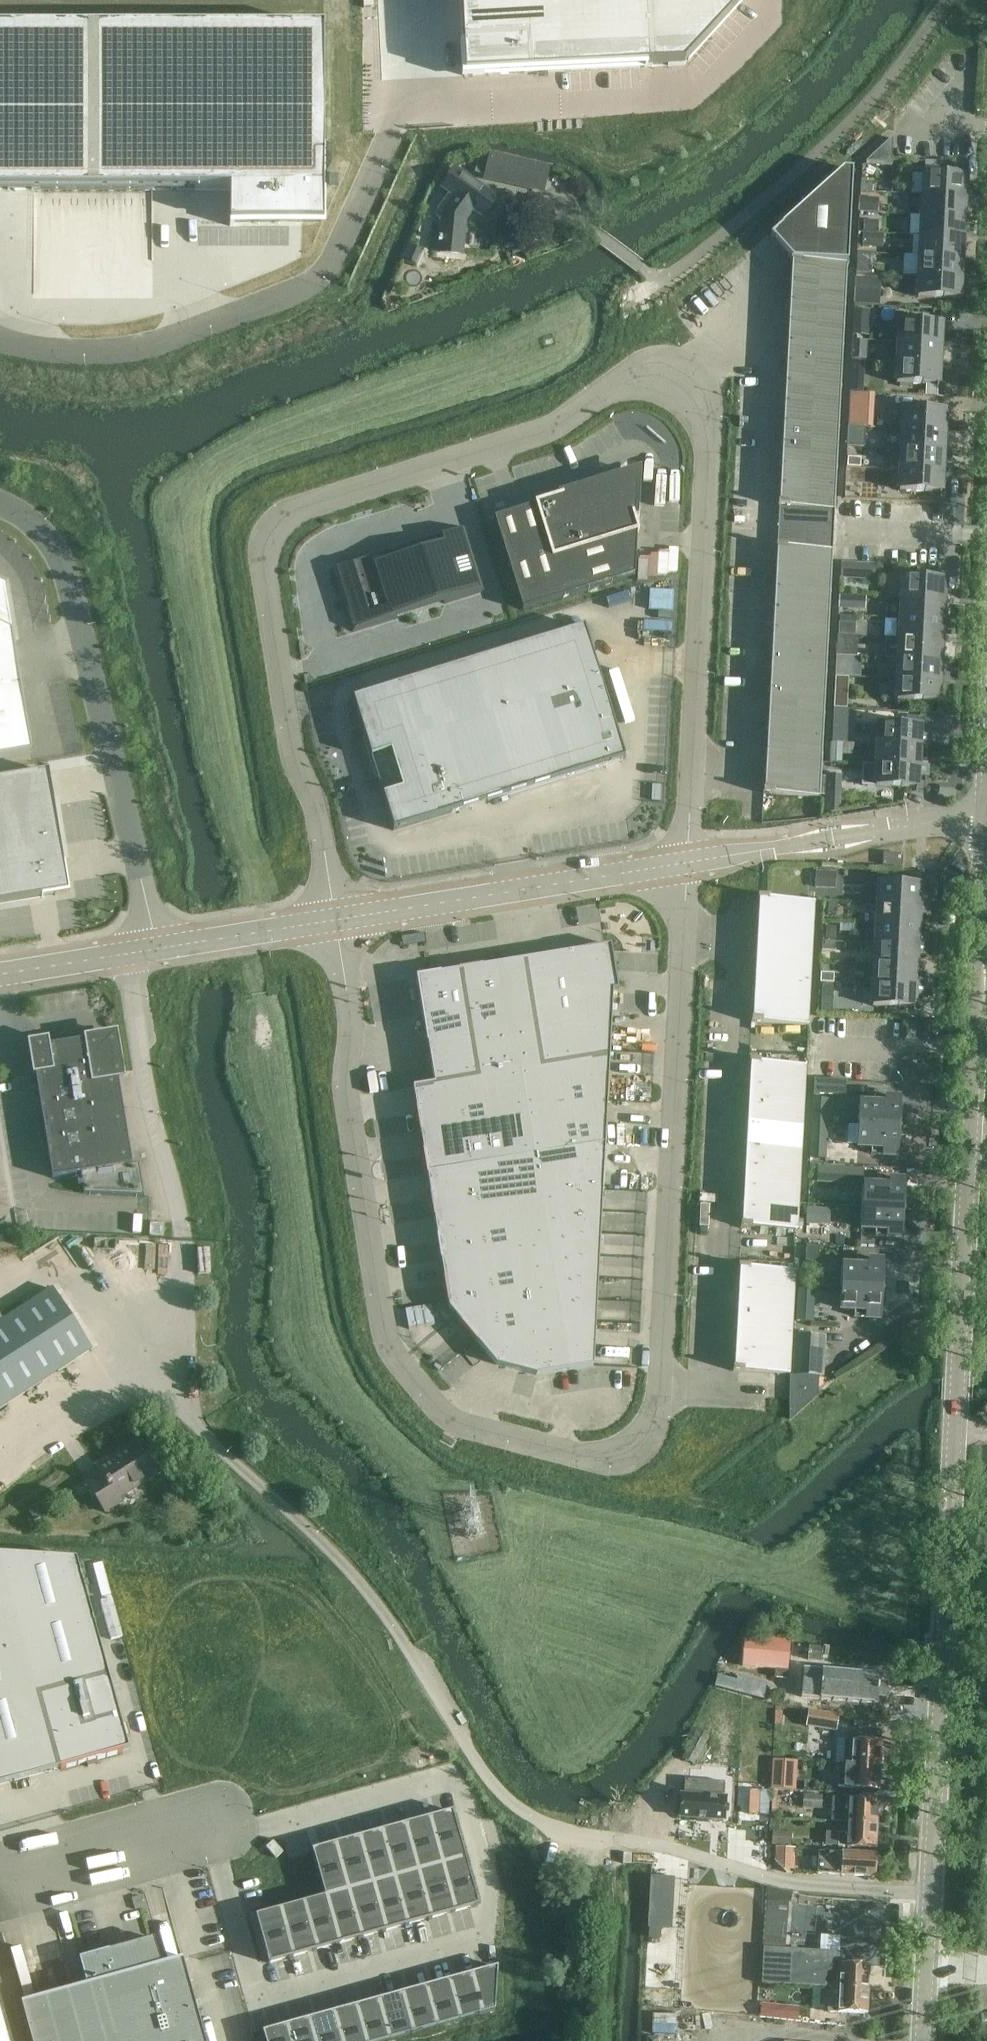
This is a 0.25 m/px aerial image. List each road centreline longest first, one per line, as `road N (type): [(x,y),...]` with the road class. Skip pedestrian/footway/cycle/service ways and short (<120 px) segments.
road 1 (unclassified): [(335,920),(351,1001),(347,1095),(382,1335),(402,1372),(448,1422),(609,1463),(635,1455),(651,1437),(657,1397),(687,866)]
road 2 (unclassified): [(687,866),(706,521),(700,415),(653,382),(551,433),(282,517),(266,557),(273,650),(335,920)]
road 3 (unclassified): [(921,2040),(983,816)]
road 4 (unclassified): [(406,101),(332,257),(308,282),(114,352),(0,339)]
road 5 (unclassified): [(0,506),(41,532),(68,579),(157,948)]
road 6 (track): [(642,268),(660,282),(772,196),(861,112),(954,0)]
road 7 (unclassified): [(335,920),(687,866)]
road 8 (unclassified): [(687,866),(983,816)]
road 9 (unclassified): [(0,1855),(15,1851),(63,1873),(233,1825)]
road 10 (track): [(163,1339),(0,1439)]
road 11 (track): [(194,1425),(188,1387),(163,1339),(181,1248)]
road 12 (unclassified): [(157,948),(335,920)]
road 13 (track): [(642,268),(555,206),(502,206)]
road 14 (unclassified): [(0,974),(157,948)]

